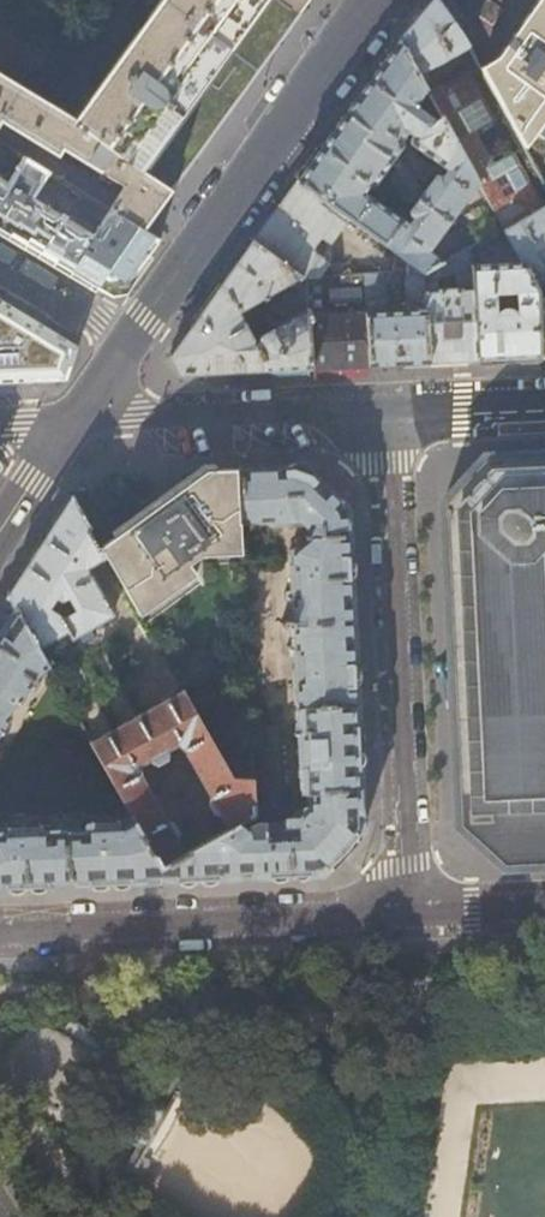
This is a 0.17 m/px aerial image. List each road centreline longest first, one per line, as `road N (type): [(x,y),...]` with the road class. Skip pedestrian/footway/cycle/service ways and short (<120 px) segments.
road 1 (residential): [(408,914),(390,410)]
road 2 (tertiary): [(126,345),(380,0)]
road 3 (residential): [(0,934),(408,914)]
road 4 (residential): [(390,410),(73,422)]
road 5 (residential): [(544,403),(390,410)]
road 6 (residential): [(126,345),(0,261)]
road 7 (residential): [(408,914),(544,908)]
road 8 (tertiary): [(0,533),(73,422)]

